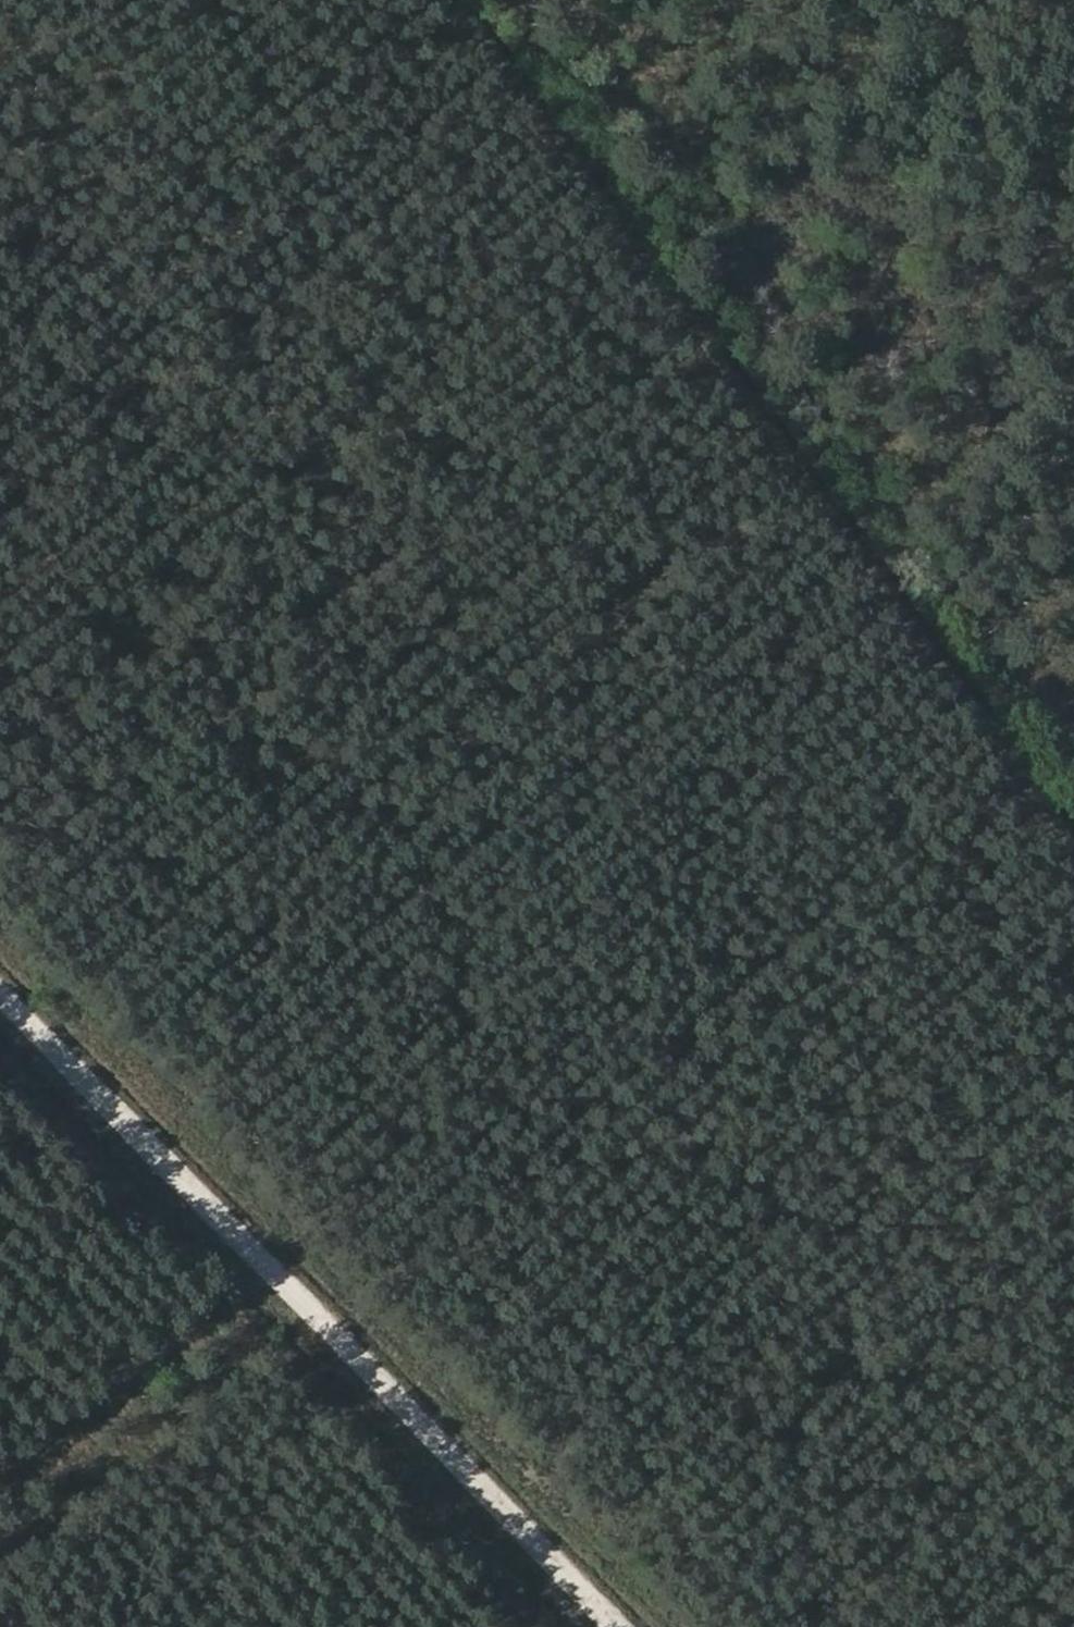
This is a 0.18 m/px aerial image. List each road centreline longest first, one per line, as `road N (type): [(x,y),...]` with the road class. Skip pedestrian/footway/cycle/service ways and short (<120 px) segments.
road 1 (track): [(618,1626),(0,985)]

